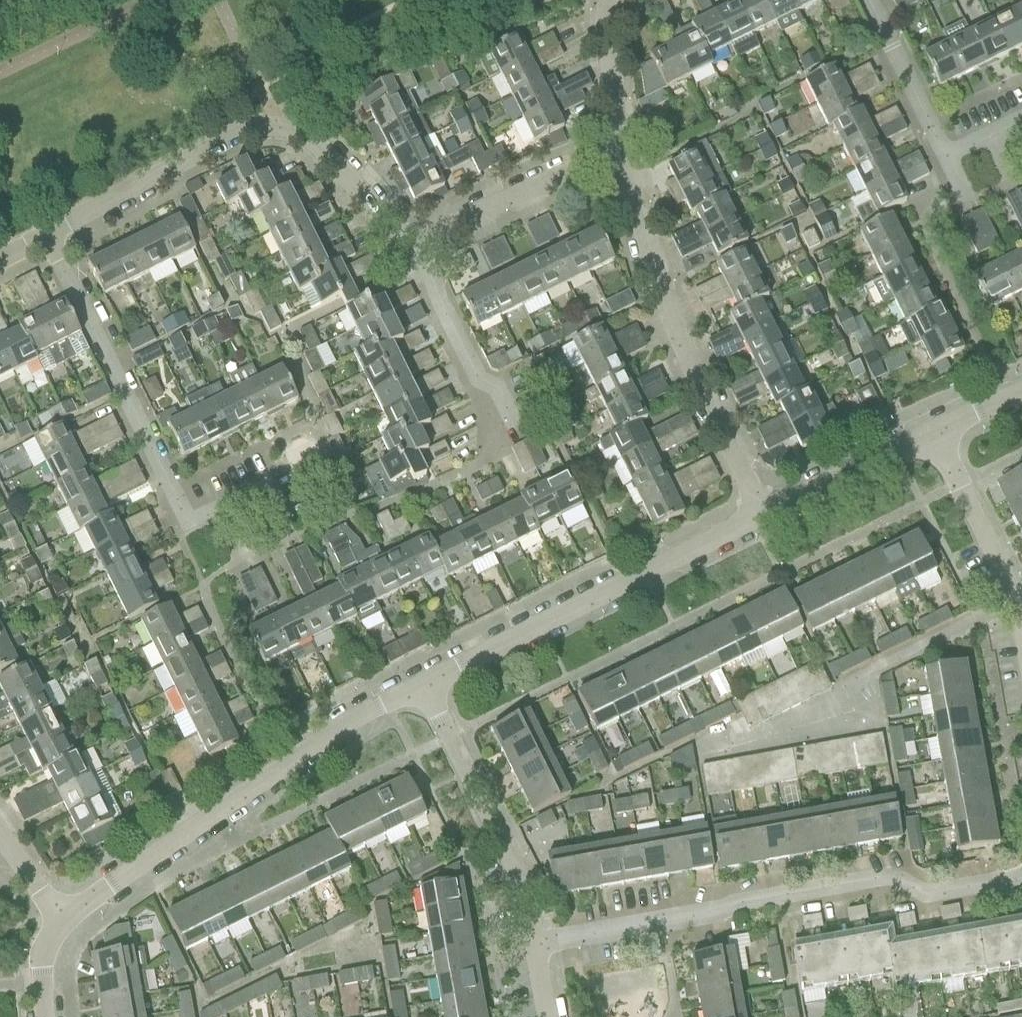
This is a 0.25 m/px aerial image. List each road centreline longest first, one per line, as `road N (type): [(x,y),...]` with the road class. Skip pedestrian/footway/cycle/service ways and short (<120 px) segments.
road 1 (residential): [(538,954),(885,878),(915,893),(1021,874)]
road 2 (residential): [(288,537),(261,487),(189,526),(47,233)]
road 3 (residential): [(47,233),(241,132),(274,125),(308,138),(410,247)]
road 4 (tertiary): [(64,922),(425,681)]
road 5 (residential): [(761,517),(660,290),(621,148)]
road 6 (tertiary): [(425,681),(761,517)]
road 7 (residential): [(538,954),(525,883),(425,681)]
road 8 (residential): [(410,247),(621,148)]
road 9 (residential): [(1021,641),(1014,601),(931,434)]
road 10 (residential): [(503,427),(410,247)]
road 11 (tertiary): [(761,517),(931,434)]
road 12 (residential): [(946,158),(868,0)]
road 13 (residential): [(621,148),(608,0)]

